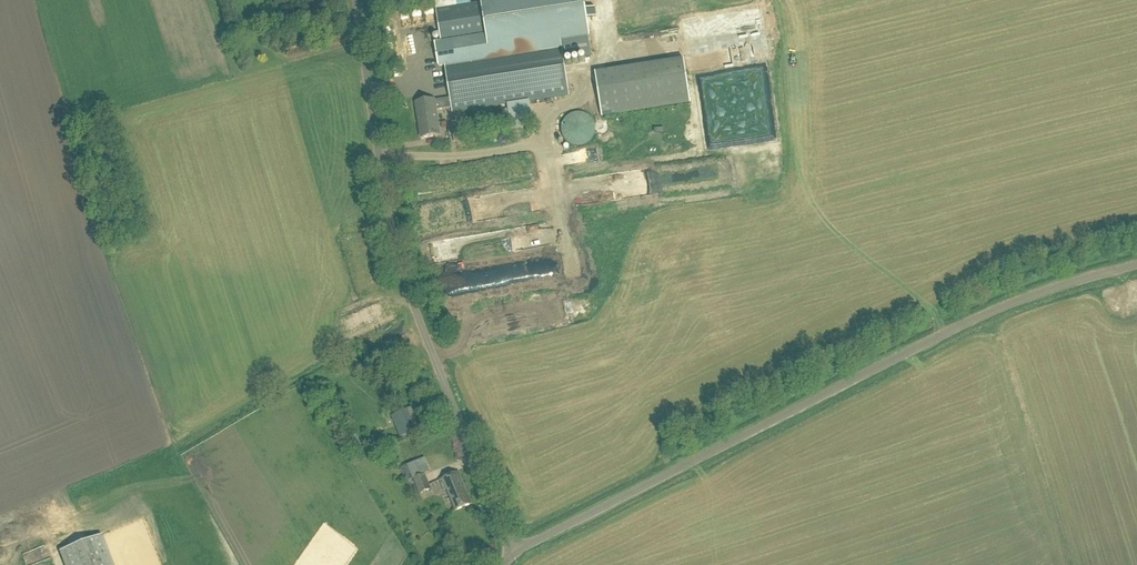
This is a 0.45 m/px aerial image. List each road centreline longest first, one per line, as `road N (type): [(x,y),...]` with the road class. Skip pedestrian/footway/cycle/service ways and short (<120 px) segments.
road 1 (unclassified): [(514,556),(991,311),(1136,264)]
road 2 (unclassified): [(514,556),(411,300),(357,0)]

